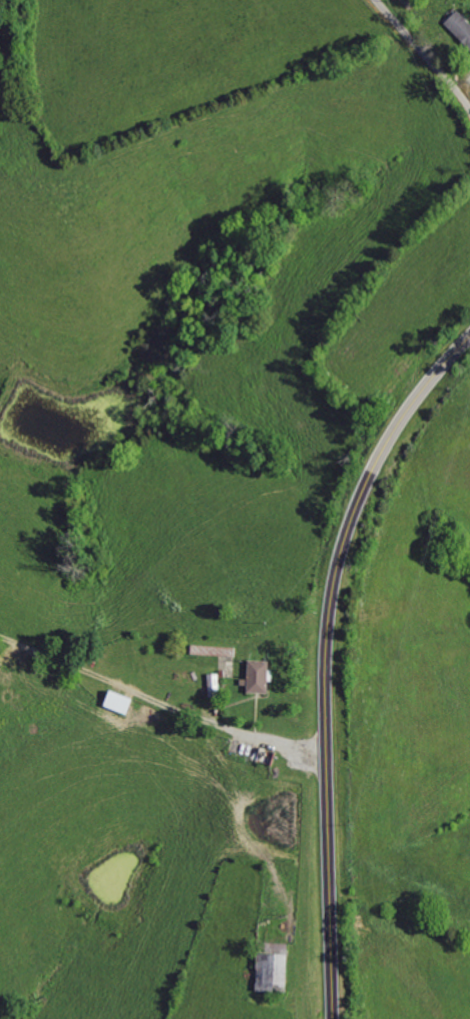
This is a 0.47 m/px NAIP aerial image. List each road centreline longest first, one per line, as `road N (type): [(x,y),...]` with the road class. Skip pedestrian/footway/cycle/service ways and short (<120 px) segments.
road 1 (primary): [(335,1018),(328,674),(336,584),(362,494),(403,412),(469,336)]
road 2 (track): [(329,747),(237,732),(0,634)]
road 3 (residential): [(469,107),(377,0)]

